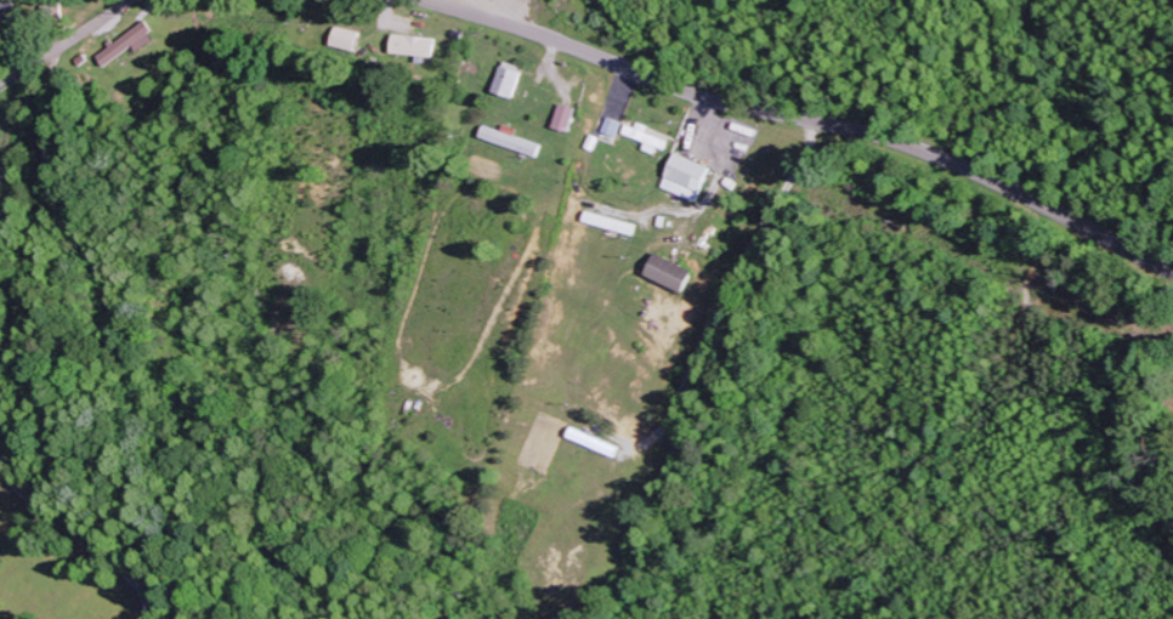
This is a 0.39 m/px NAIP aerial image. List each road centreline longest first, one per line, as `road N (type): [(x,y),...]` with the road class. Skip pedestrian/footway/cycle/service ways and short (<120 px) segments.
road 1 (residential): [(420,0),(515,27),(667,86),(833,126),(1027,200),(1172,273)]
road 2 (residential): [(0,74),(132,0)]

